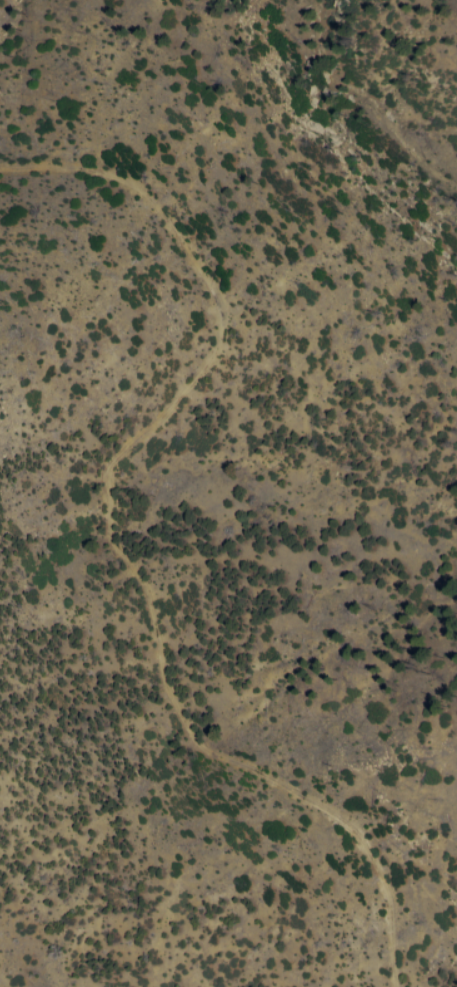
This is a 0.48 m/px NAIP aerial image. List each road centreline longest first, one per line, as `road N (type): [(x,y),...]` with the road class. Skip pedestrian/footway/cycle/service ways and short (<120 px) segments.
road 1 (track): [(392,986),(389,902),(357,835),(245,765),(190,743),(160,672),(142,585),(105,537),(104,471),(215,354),(217,302),(146,196),(85,170),(0,167)]

